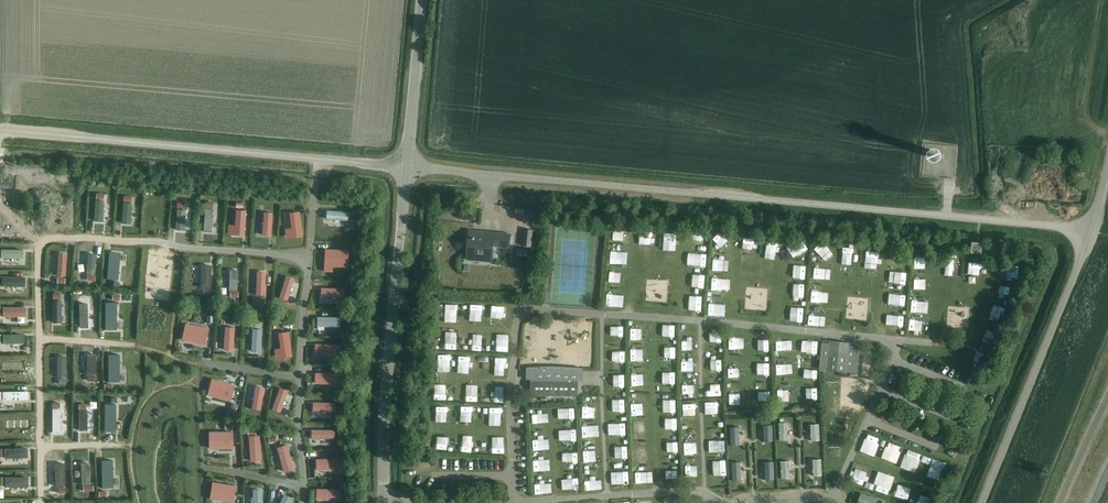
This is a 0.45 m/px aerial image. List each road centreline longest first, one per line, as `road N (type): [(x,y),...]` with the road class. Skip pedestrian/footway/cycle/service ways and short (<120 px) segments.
road 1 (unclassified): [(1091,232),(405,166)]
road 2 (unclassified): [(405,166),(0,132)]
road 3 (unclassified): [(385,502),(405,166)]
road 4 (unclassified): [(980,502),(1091,232)]
road 5 (unclassified): [(405,166),(422,0)]

